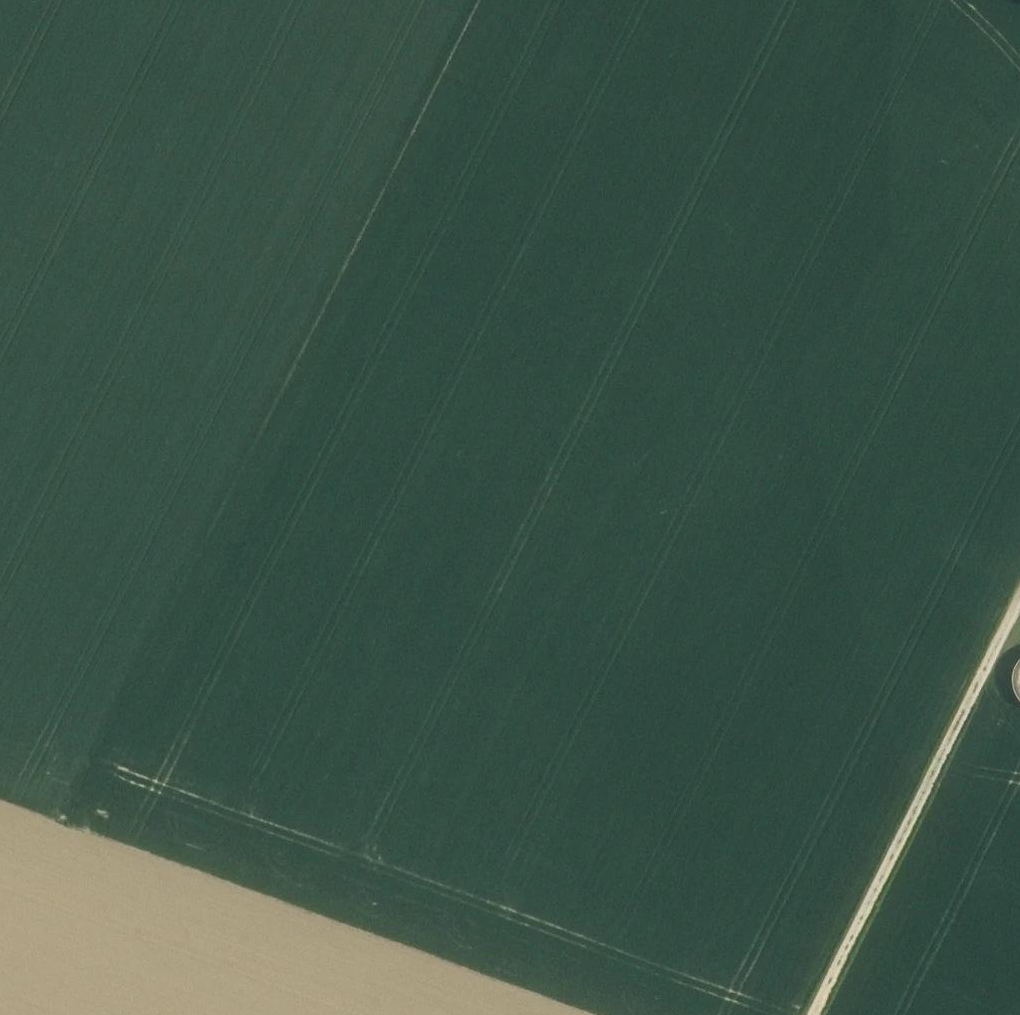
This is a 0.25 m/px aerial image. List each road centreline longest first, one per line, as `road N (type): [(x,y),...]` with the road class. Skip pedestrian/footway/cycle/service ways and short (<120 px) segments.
road 1 (unclassified): [(815,1014),(1019,601)]

